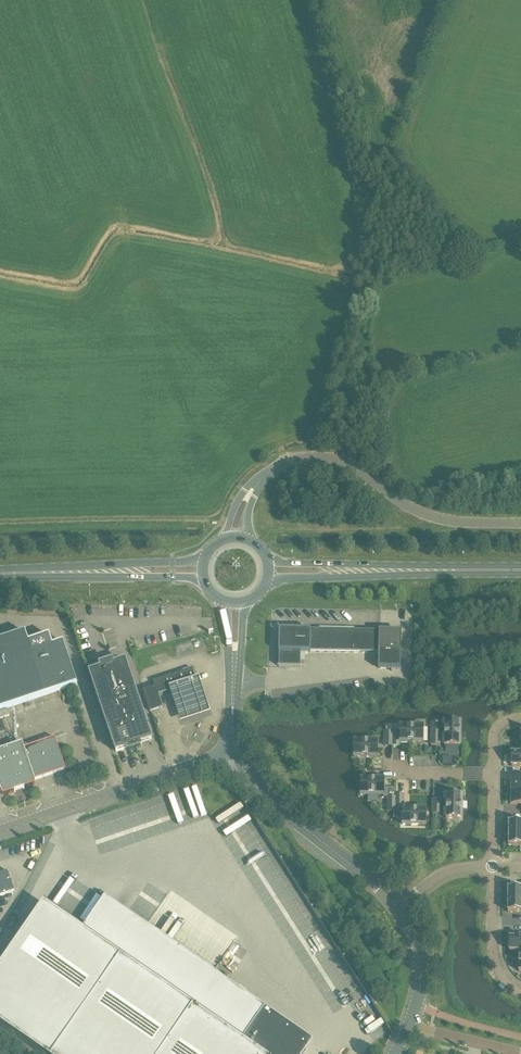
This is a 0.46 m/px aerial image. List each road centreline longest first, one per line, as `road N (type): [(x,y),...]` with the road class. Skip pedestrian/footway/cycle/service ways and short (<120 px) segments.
road 1 (tertiary): [(235,536),(254,490),(278,466),(304,456),(339,458),(416,508),(467,523),(520,523)]
road 2 (primary): [(520,570),(267,568)]
road 3 (unclassified): [(0,832),(236,751)]
road 4 (tertiary): [(396,905),(263,791),(236,751)]
road 5 (primary): [(0,574),(199,569)]
road 6 (tertiary): [(236,751),(230,720),(235,604)]
road 7 (residential): [(492,867),(494,960),(520,994)]
road 8 (tertiary): [(409,1025),(423,959),(396,905)]

